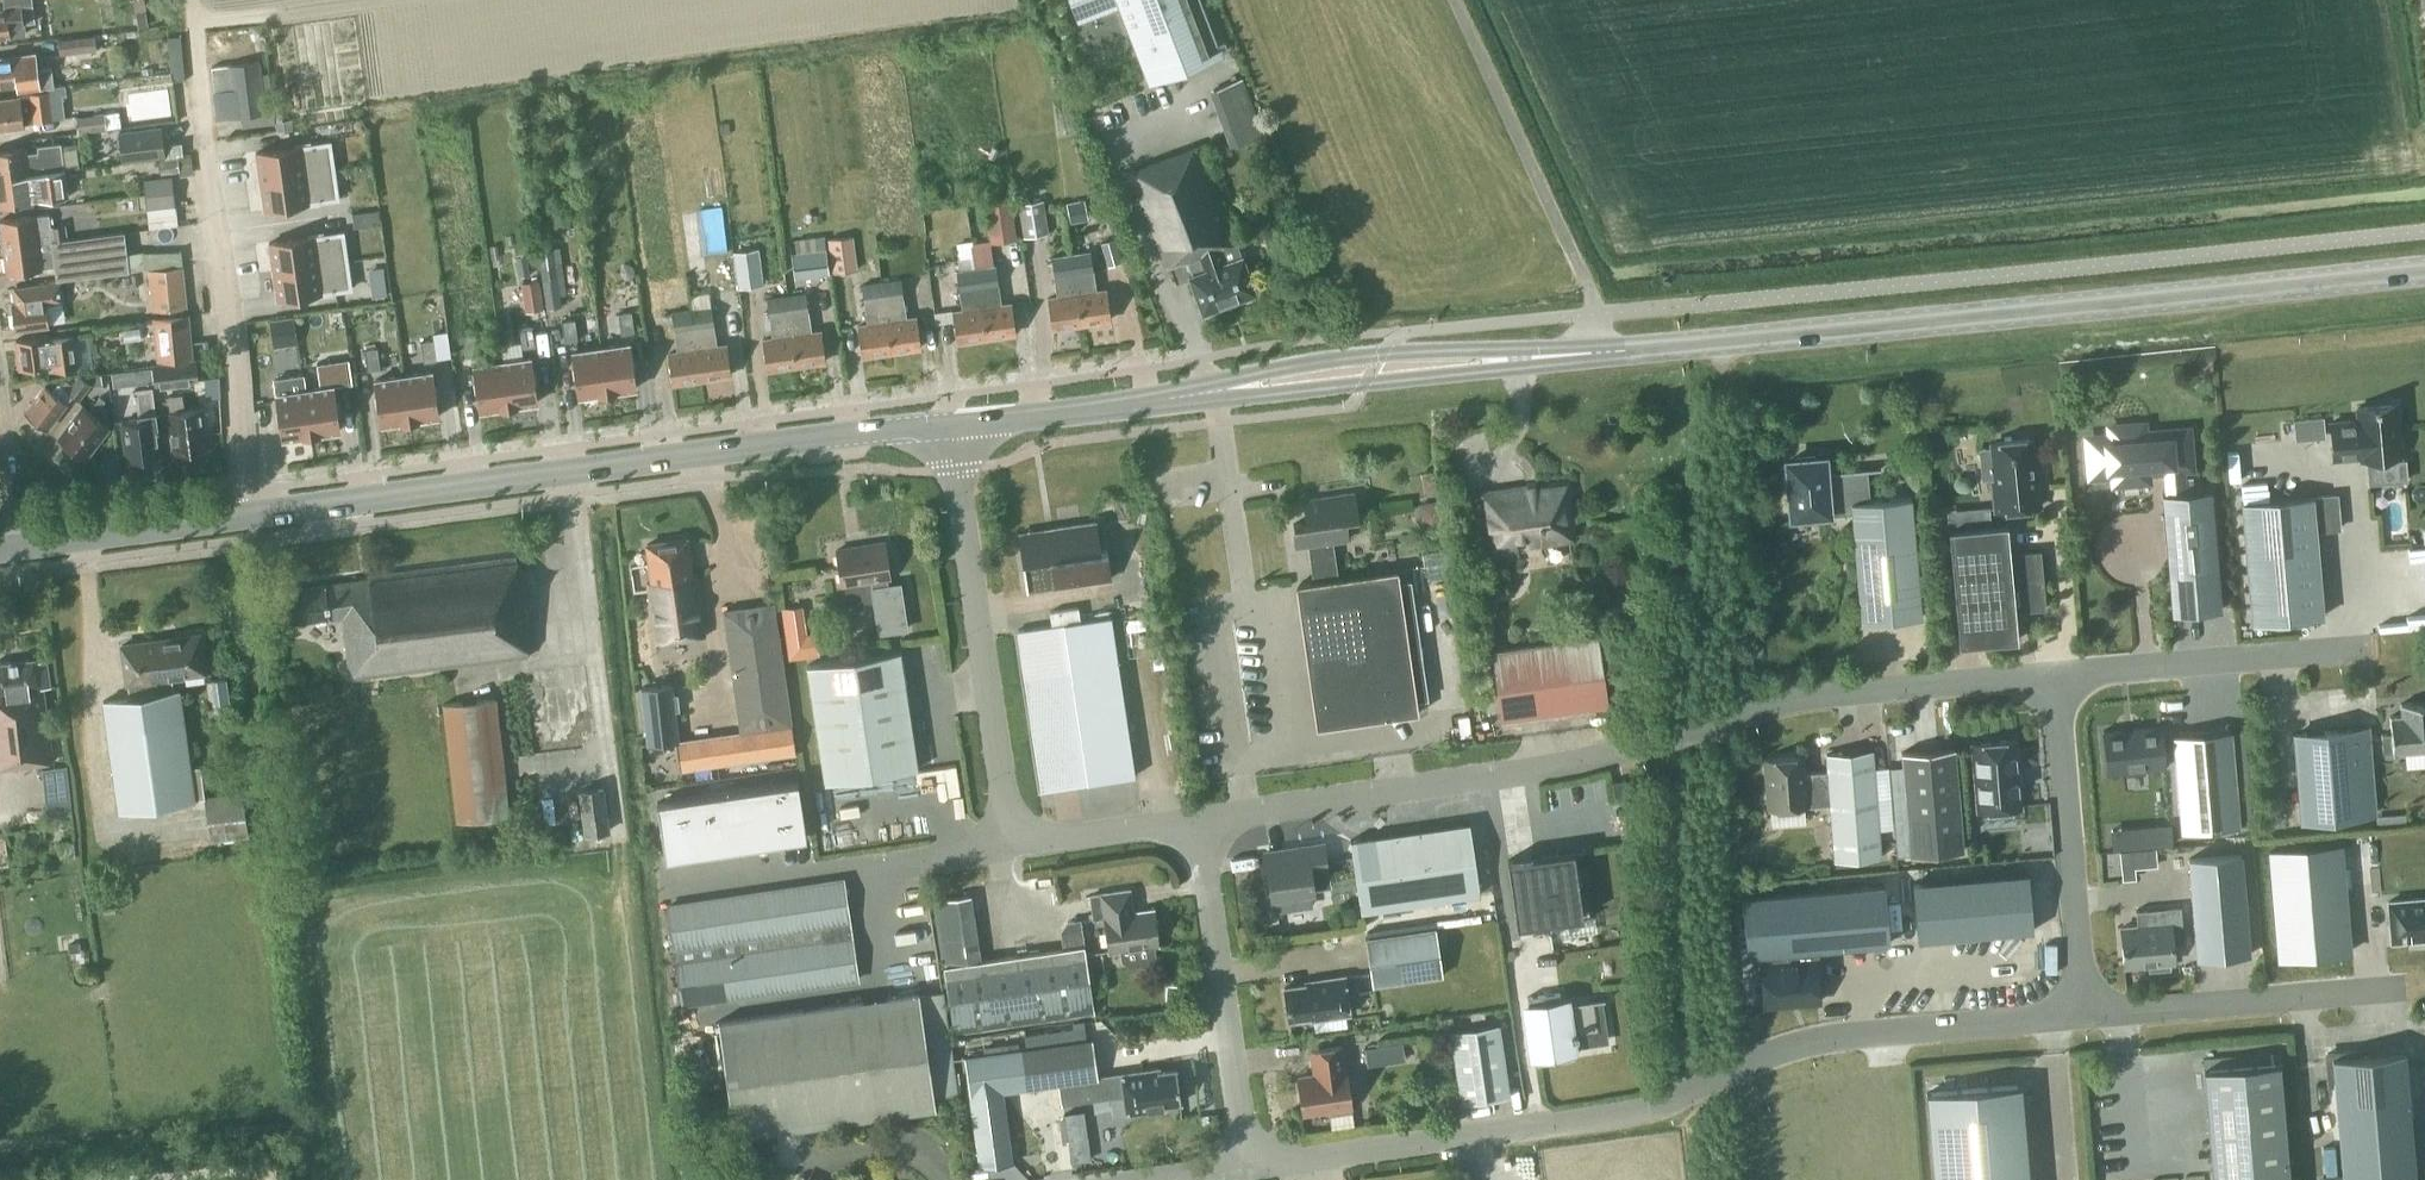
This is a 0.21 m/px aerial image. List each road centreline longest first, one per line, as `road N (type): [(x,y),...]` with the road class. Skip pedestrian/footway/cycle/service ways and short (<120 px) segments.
road 1 (unclassified): [(1196,820),(1536,771),(1803,697),(2058,674)]
road 2 (unclassified): [(1246,1170),(1645,1108),(1761,1059),(1859,1035),(2081,1015)]
road 3 (primary): [(1601,352),(2424,270)]
road 4 (primary): [(249,515),(949,424)]
road 5 (unclassified): [(1010,848),(949,424)]
road 6 (primary): [(1601,352),(1384,352),(1295,364),(1209,390)]
road 7 (primary): [(1209,390),(1366,384),(1601,352)]
road 8 (residential): [(249,515),(202,145)]
road 9 (unclassified): [(1246,1170),(1196,820)]
road 10 (unclassified): [(2081,1015),(2058,674)]
road 11 (unclassified): [(2081,1015),(2404,986)]
road 12 (unclassified): [(2058,674),(2366,649)]
road 13 (primary): [(949,424),(1209,390)]
road 14 (primary): [(10,547),(249,515)]
road 15 (unclassified): [(1010,848),(1196,820)]
road 16 (track): [(191,17),(202,145)]

